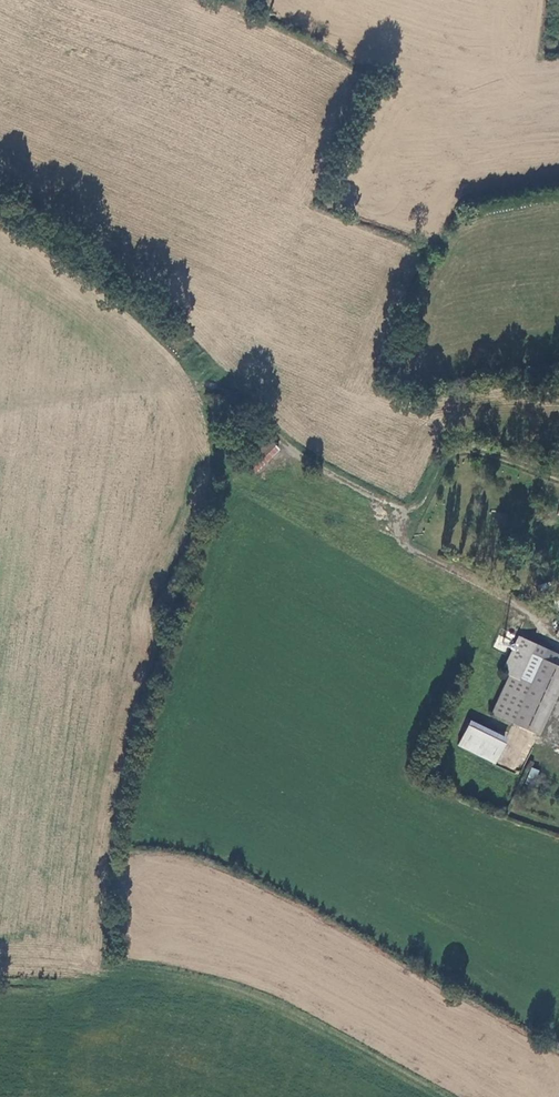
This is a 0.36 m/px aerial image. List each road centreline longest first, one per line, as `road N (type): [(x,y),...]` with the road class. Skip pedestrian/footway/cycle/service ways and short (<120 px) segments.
road 1 (track): [(0,992),(86,994),(117,968),(140,966),(192,976),(292,1015),(448,1096)]

